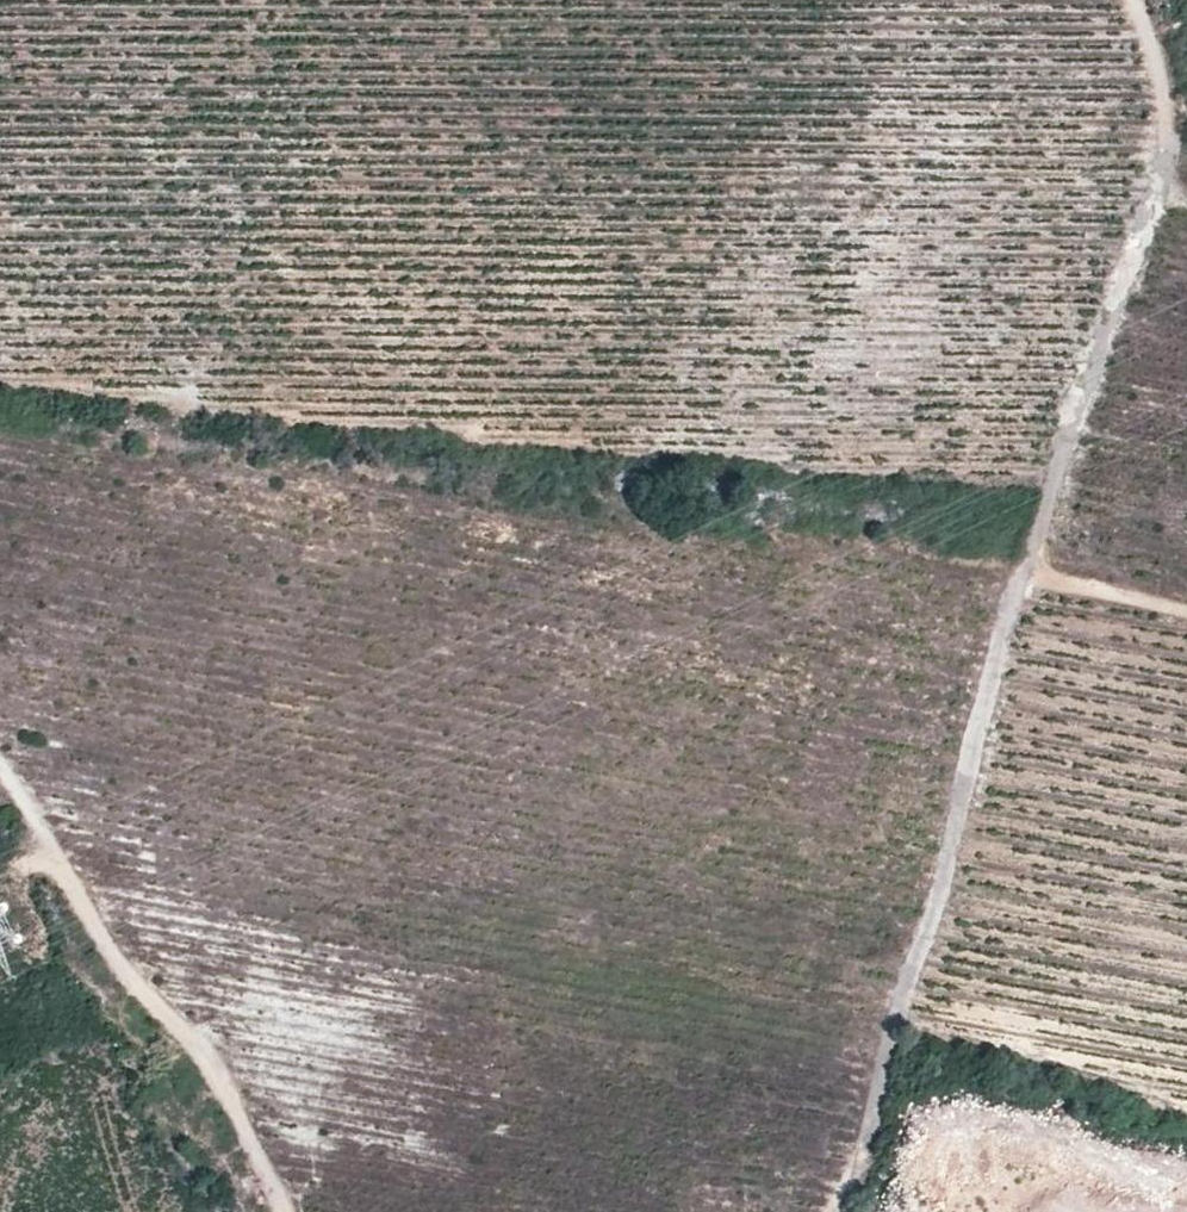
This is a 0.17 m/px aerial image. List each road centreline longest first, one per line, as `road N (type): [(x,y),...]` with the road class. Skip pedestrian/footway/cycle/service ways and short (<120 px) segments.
road 1 (track): [(1139,0),(1169,133),(1021,572),(848,1211)]
road 2 (track): [(1186,614),(1021,572)]

